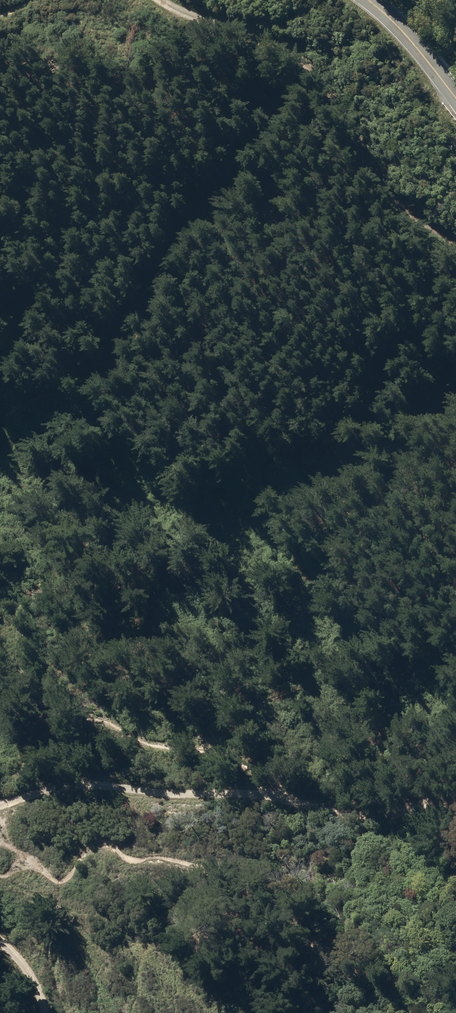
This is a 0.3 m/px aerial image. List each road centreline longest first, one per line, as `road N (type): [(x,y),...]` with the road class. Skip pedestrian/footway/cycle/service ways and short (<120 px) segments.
road 1 (track): [(0,807),(74,782),(277,799),(361,819),(455,806)]
road 2 (track): [(455,247),(399,210),(376,184),(334,95),(289,45),(213,25),(165,0)]
road 3 (secondary): [(455,99),(368,0)]

